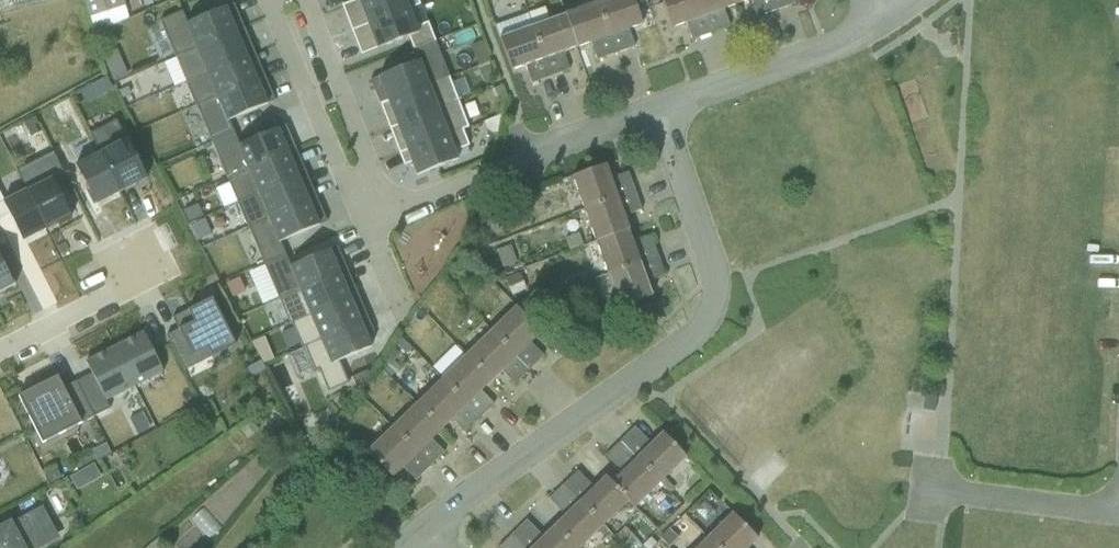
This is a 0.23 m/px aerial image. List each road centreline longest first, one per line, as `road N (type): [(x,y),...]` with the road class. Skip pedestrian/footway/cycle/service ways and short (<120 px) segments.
road 1 (residential): [(417,533),(711,317),(709,260),(656,111)]
road 2 (residential): [(389,217),(656,111)]
road 3 (residential): [(268,0),(364,228)]
road 4 (residential): [(656,111),(879,27)]
road 5 (residential): [(389,217),(303,0)]
road 6 (residential): [(918,489),(1118,515)]
road 7 (residential): [(0,353),(88,309),(134,269)]

